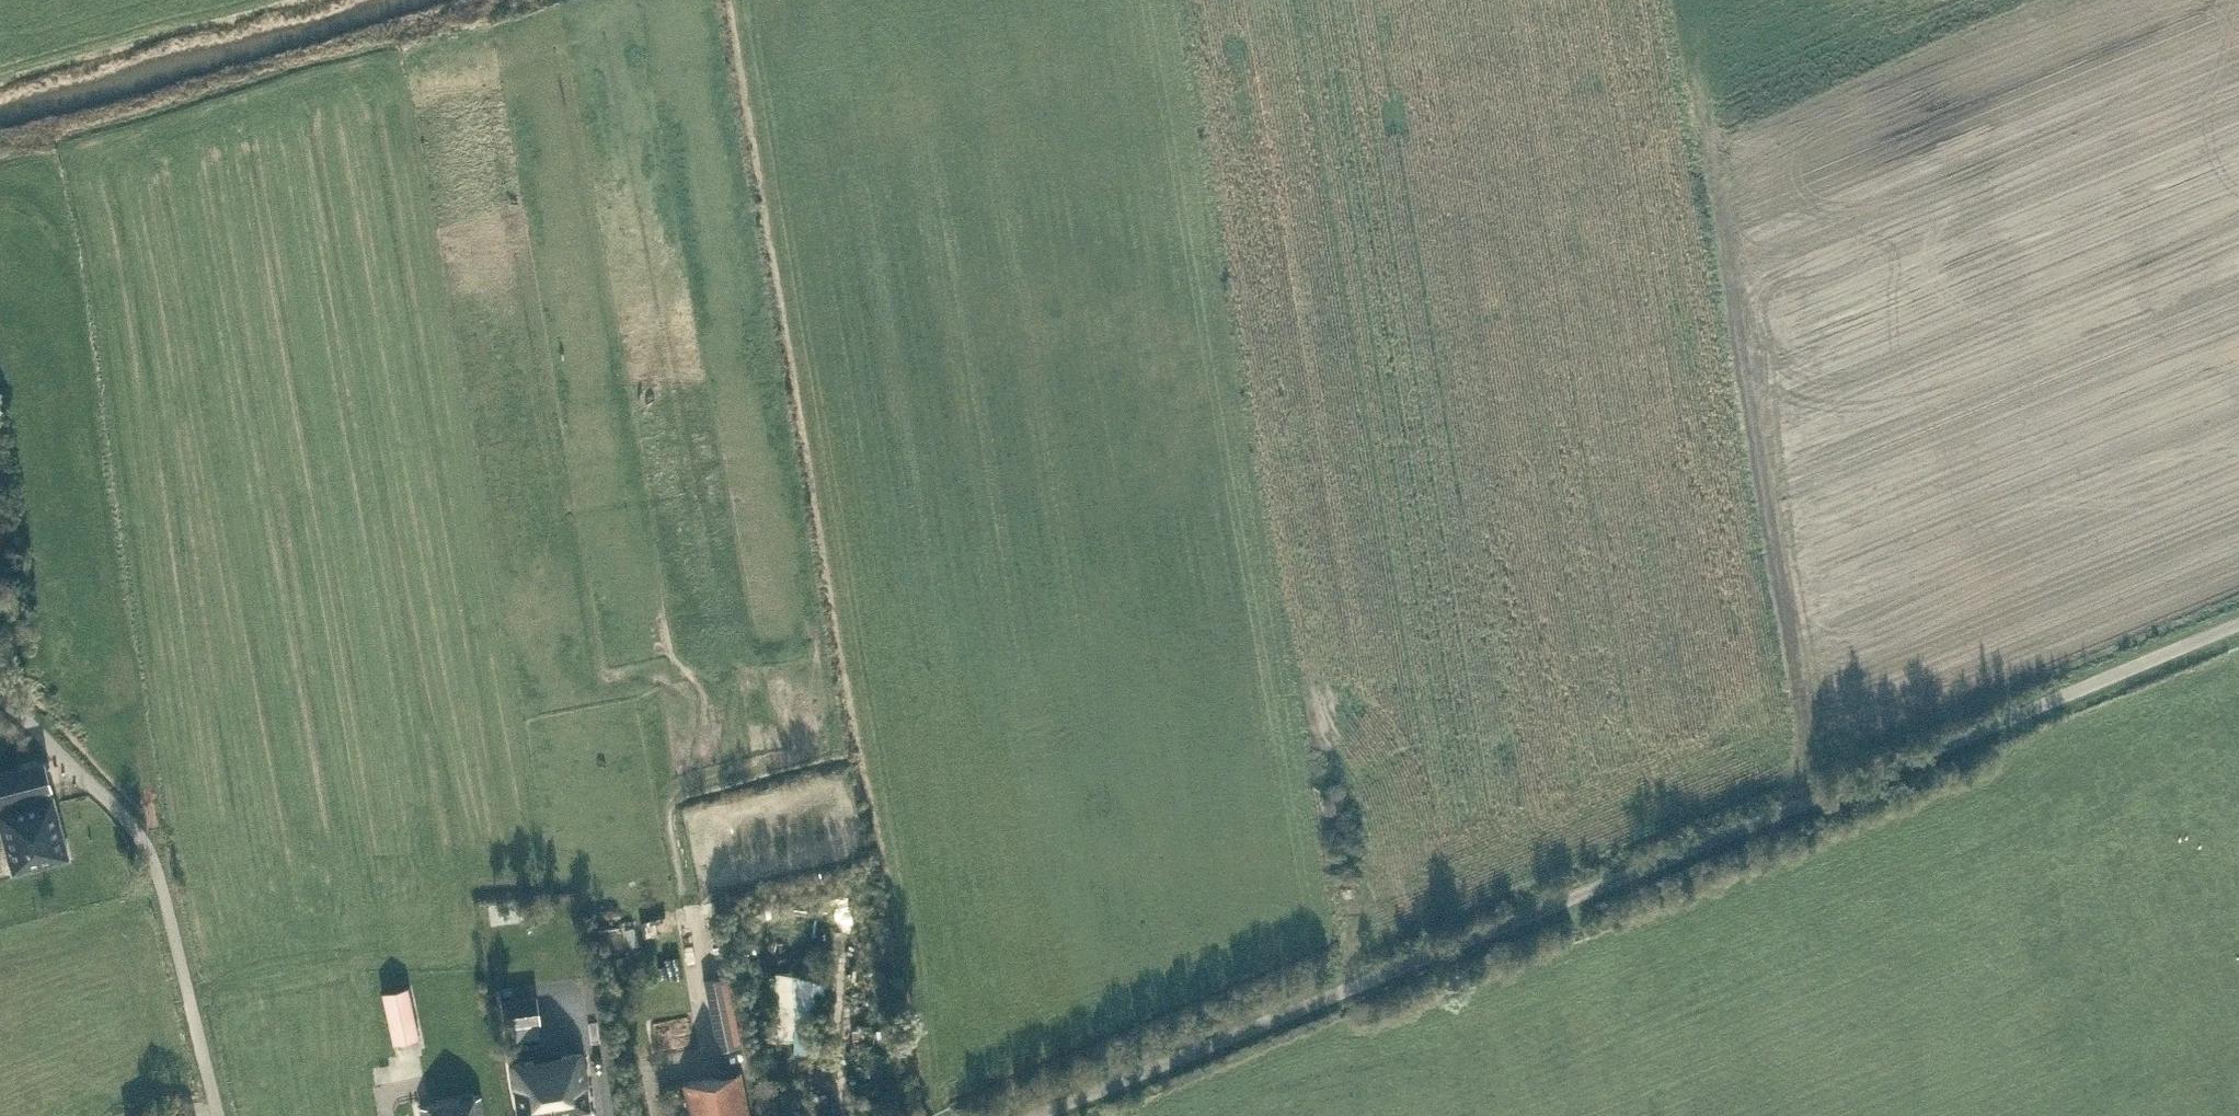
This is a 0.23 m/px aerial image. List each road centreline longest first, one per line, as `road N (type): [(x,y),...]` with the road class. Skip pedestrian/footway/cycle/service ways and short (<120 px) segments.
road 1 (unclassified): [(1038,1115),(2238,624)]
road 2 (unclassified): [(216,1115),(153,857),(0,688)]

